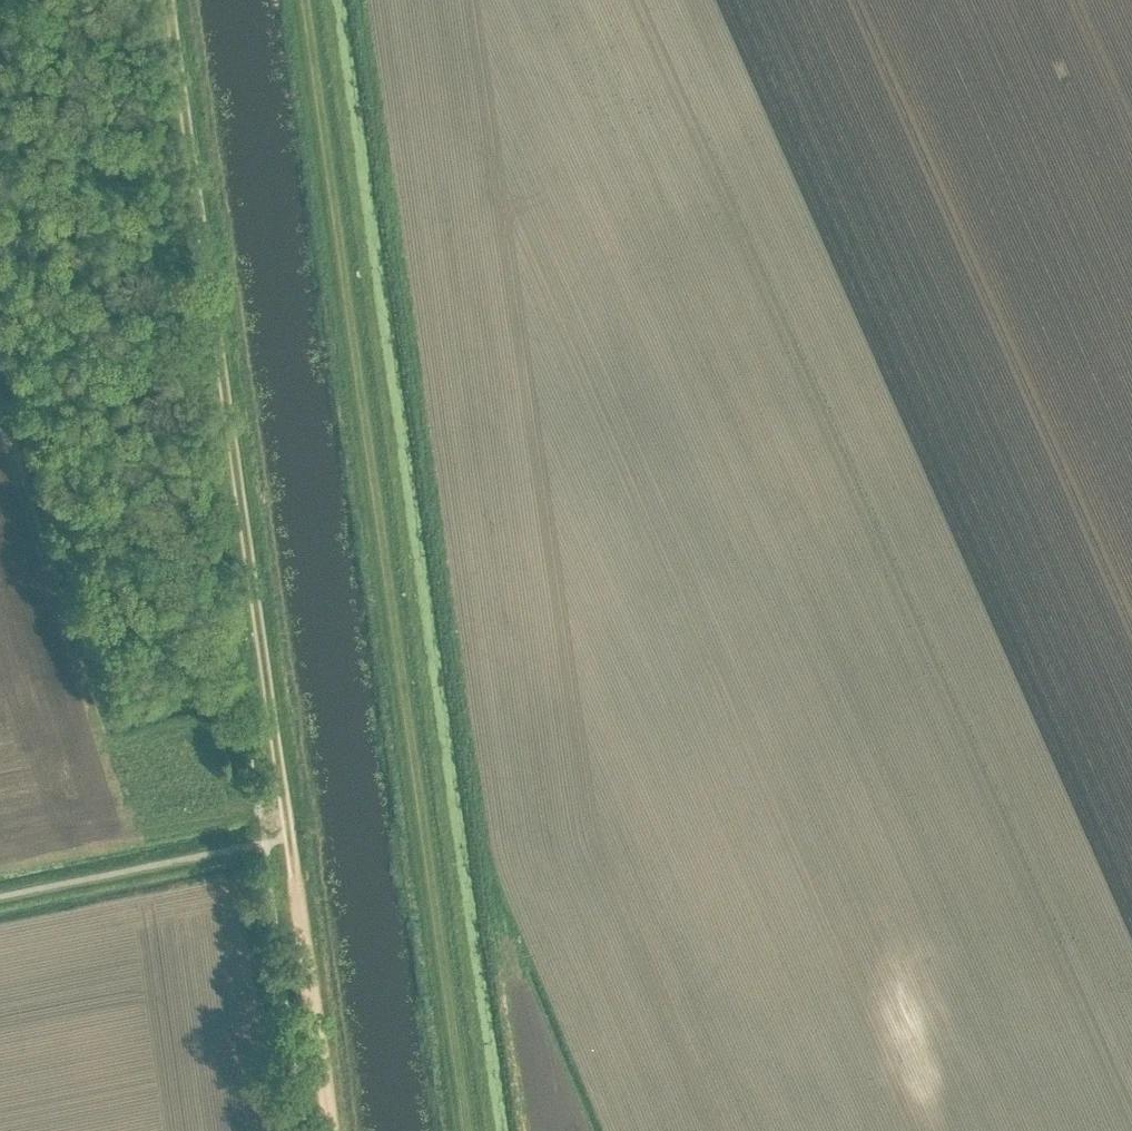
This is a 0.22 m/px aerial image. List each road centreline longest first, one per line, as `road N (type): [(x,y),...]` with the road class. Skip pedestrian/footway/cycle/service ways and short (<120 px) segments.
road 1 (track): [(288,0),(460,1130)]
road 2 (track): [(287,838),(167,0)]
road 3 (track): [(330,1130),(287,838)]

